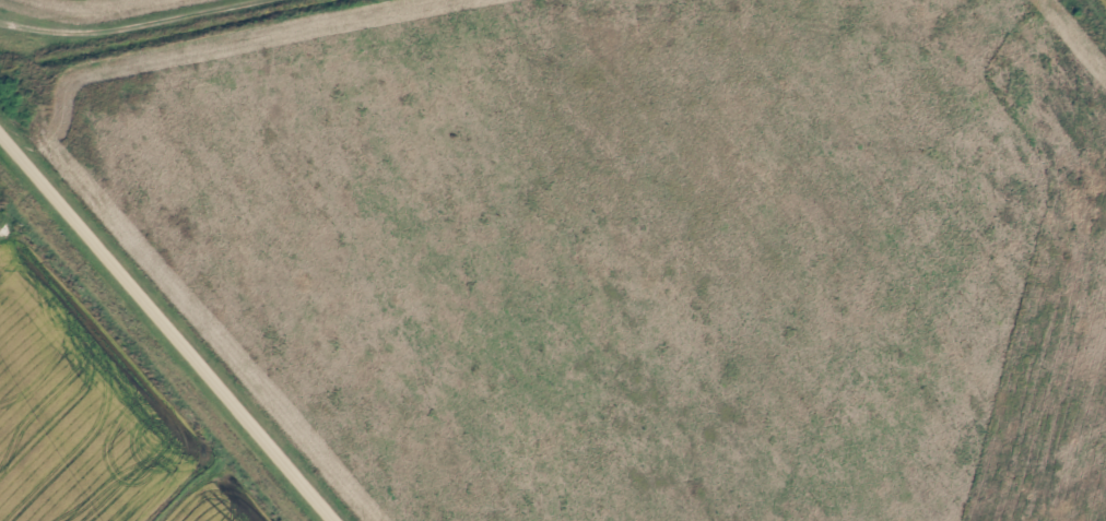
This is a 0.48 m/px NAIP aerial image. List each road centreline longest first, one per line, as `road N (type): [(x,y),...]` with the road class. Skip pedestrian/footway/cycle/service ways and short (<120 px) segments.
road 1 (residential): [(0,125),(341,520)]

